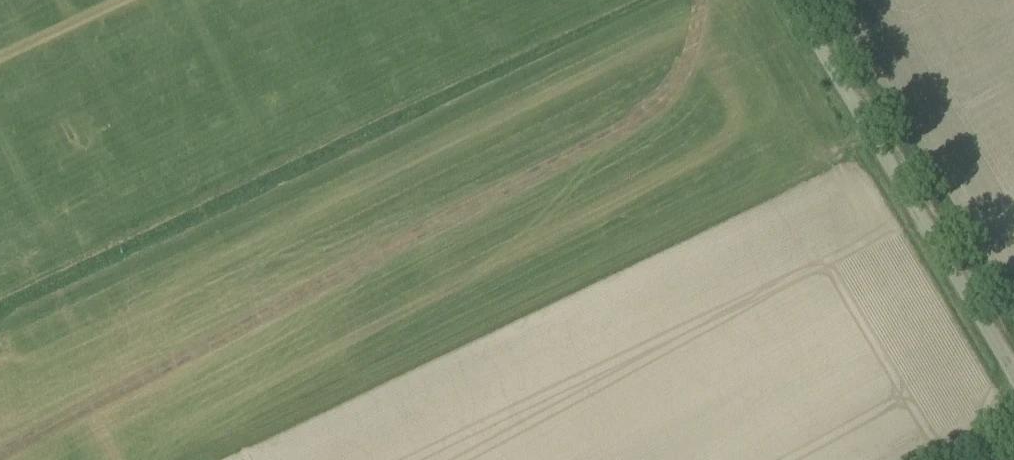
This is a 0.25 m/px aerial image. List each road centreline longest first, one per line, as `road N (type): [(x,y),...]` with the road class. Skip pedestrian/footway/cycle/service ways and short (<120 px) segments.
road 1 (unclassified): [(1013,371),(791,0)]

